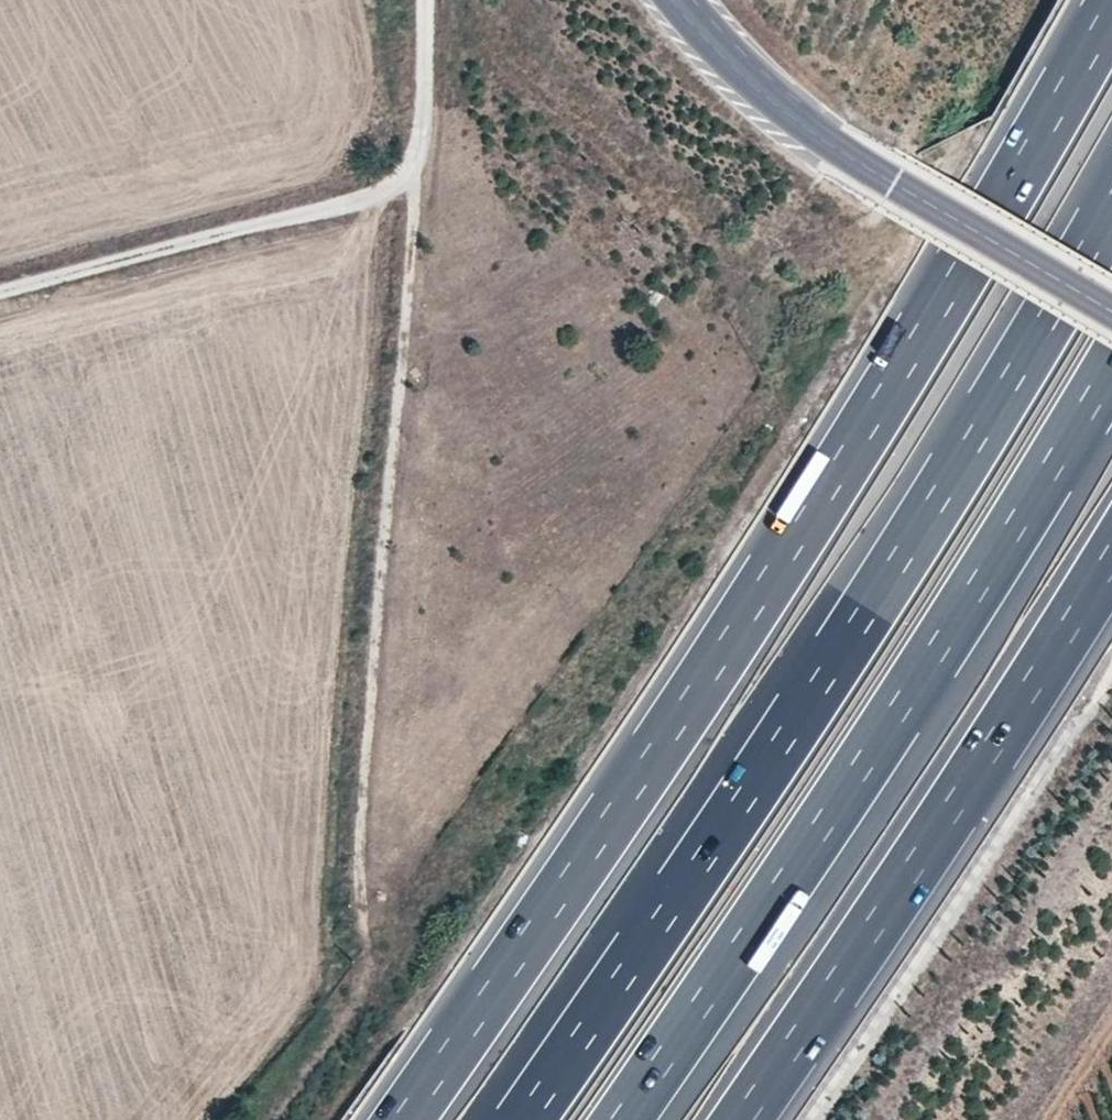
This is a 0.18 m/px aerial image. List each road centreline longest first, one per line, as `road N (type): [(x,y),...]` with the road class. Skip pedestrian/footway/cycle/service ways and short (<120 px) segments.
road 1 (motorway): [(1111,6),(757,600),(403,1119)]
road 2 (motorway): [(1111,208),(861,621),(523,1119)]
road 3 (motorway): [(622,1119),(867,758),(1111,364)]
road 4 (track): [(419,167),(358,877)]
road 5 (motorway): [(742,1119),(1111,558)]
road 6 (tertiary): [(1111,313),(842,151),(744,72),(675,0)]
road 7 (track): [(0,295),(361,199),(419,167)]
road 8 (track): [(269,1119),(380,972),(358,877)]
road 9 (track): [(419,167),(426,0)]

